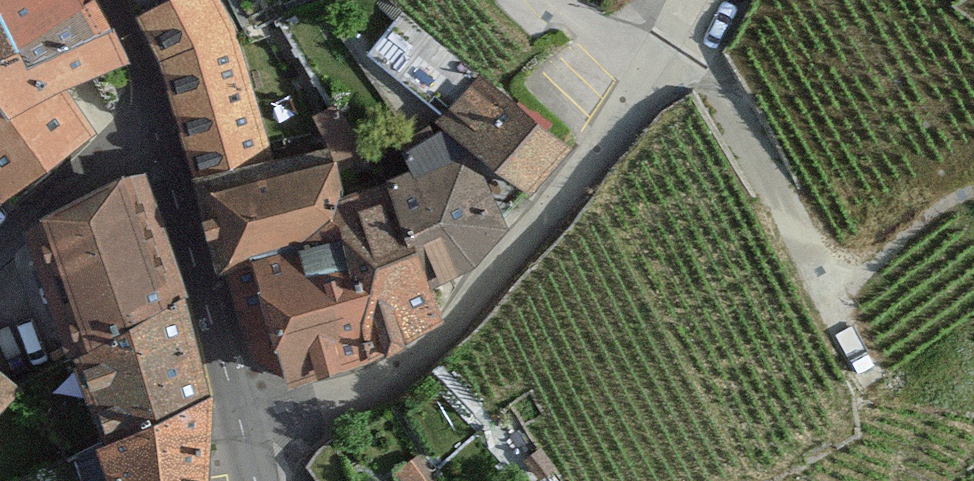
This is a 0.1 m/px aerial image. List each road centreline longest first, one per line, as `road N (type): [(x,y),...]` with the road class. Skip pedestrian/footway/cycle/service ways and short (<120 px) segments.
road 1 (track): [(245,438),(433,347),(521,251),(699,0)]
road 2 (track): [(680,33),(874,380)]
road 3 (tertiary): [(157,130),(256,480)]
road 4 (residential): [(0,243),(75,179),(157,130)]
road 5 (tertiary): [(108,0),(157,130)]

